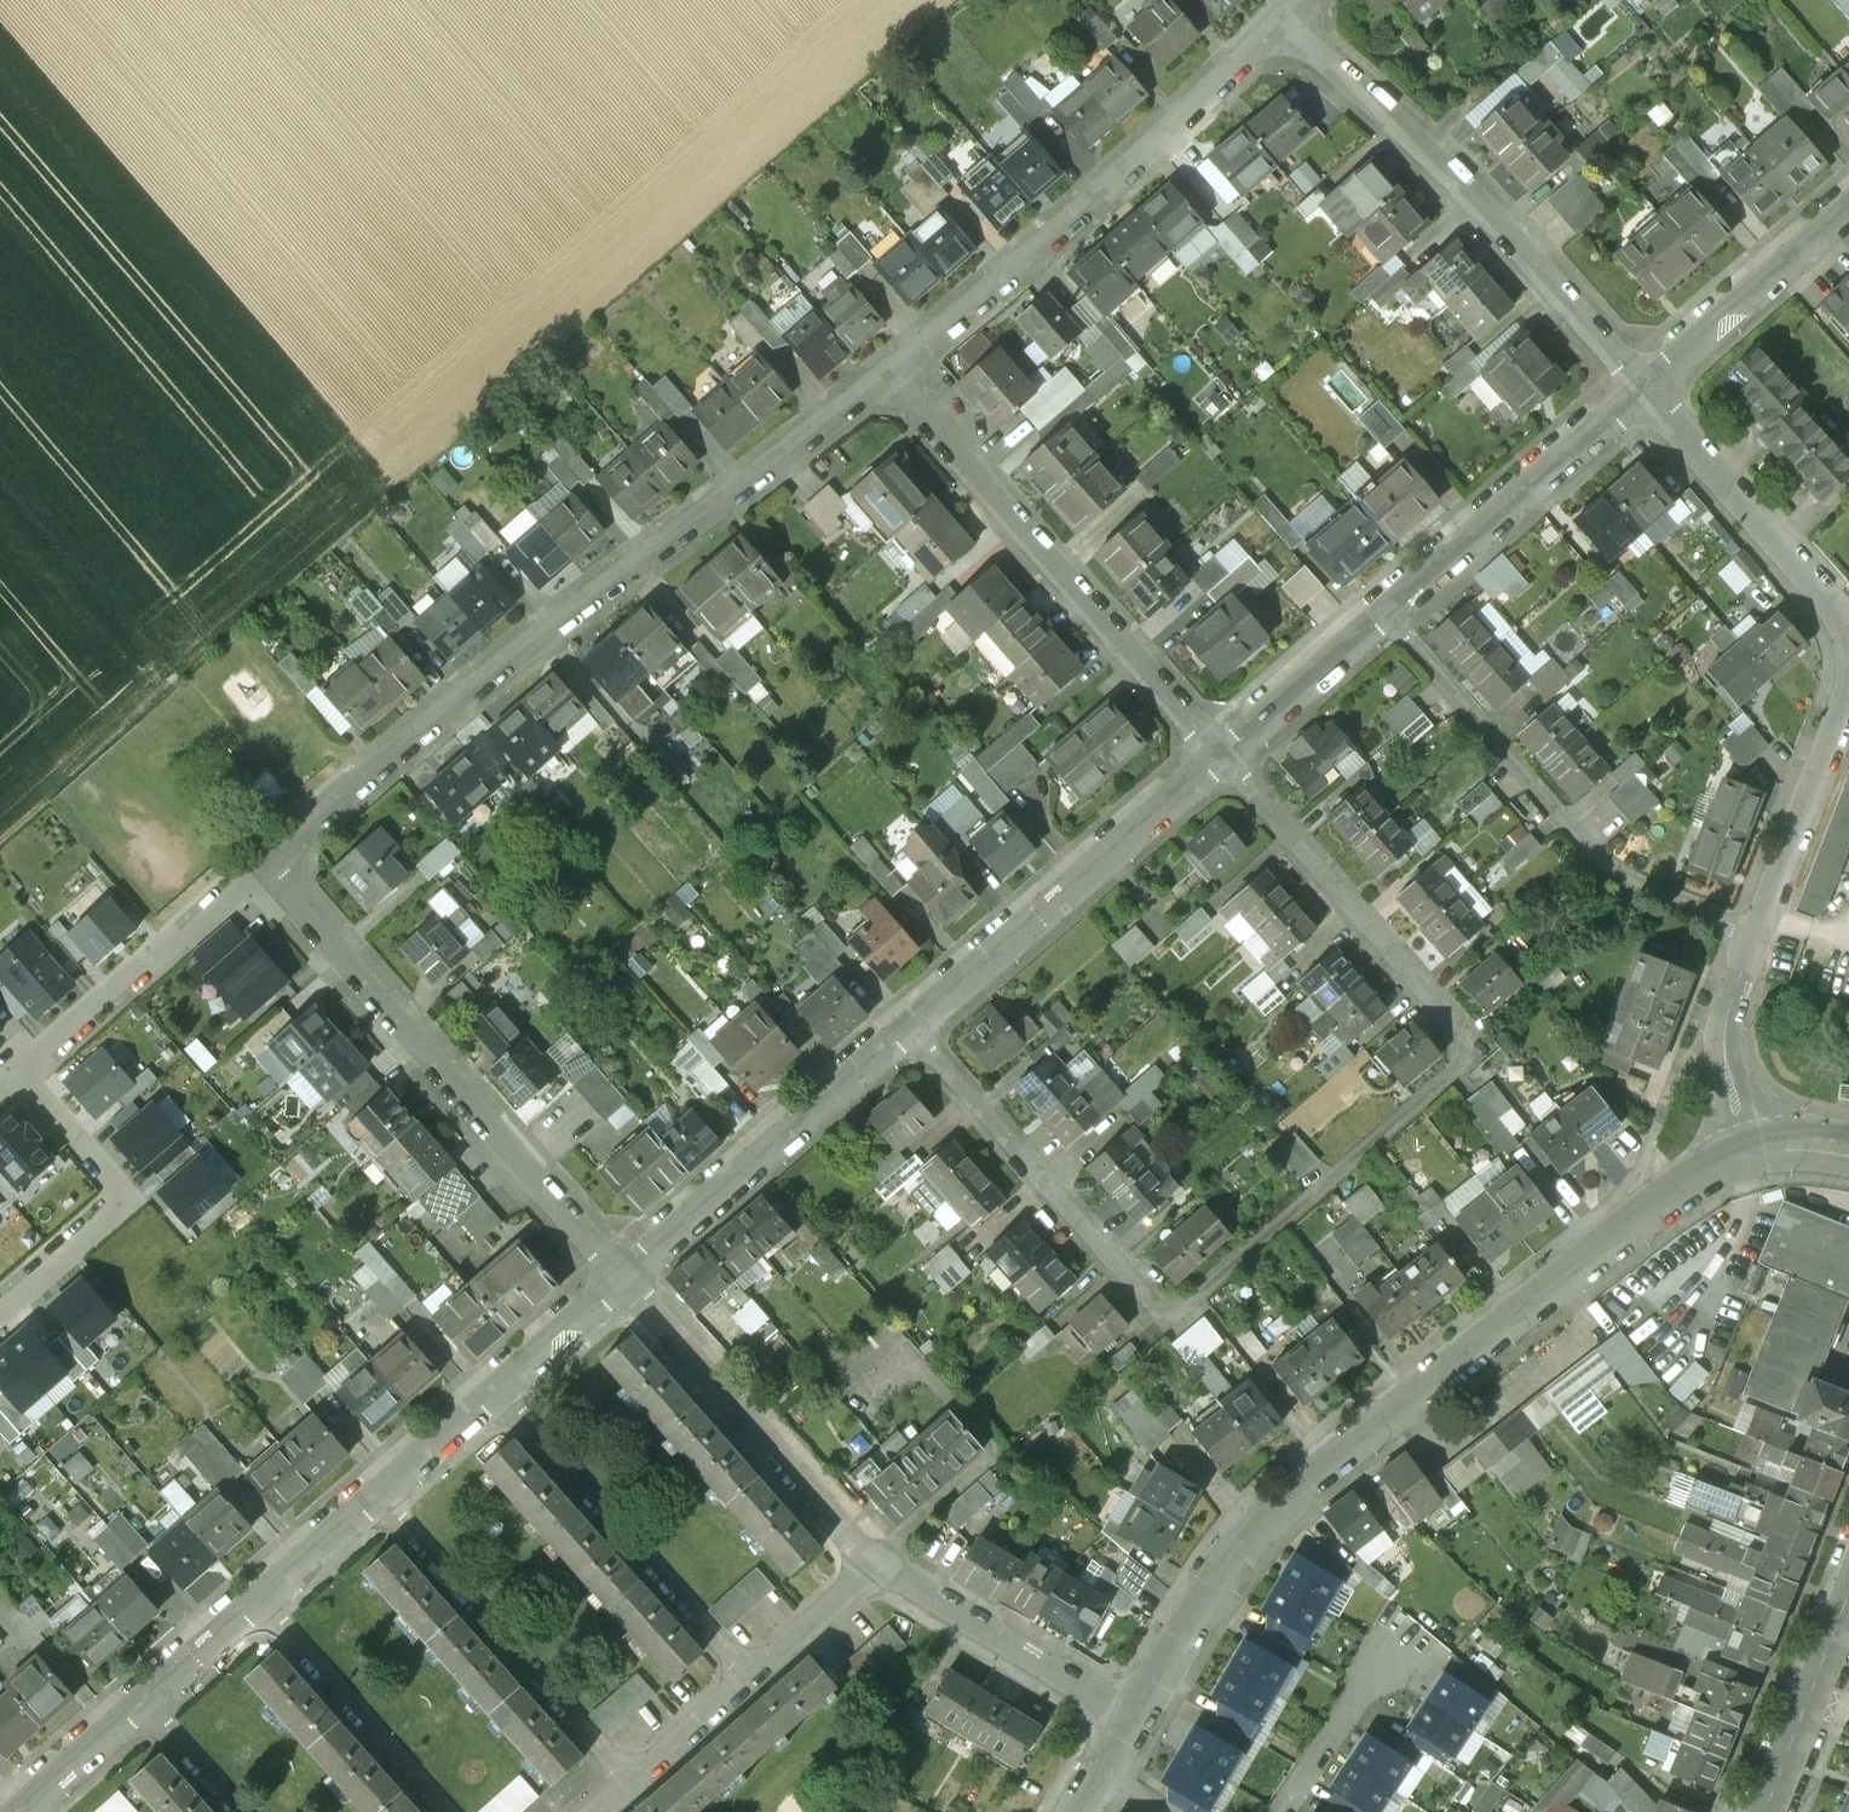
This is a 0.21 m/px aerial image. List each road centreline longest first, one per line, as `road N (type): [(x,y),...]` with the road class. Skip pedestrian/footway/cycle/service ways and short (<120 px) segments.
road 1 (residential): [(1232,759),(1466,1030),(1475,1048),(1463,1074),(1176,1314),(1150,1296),(922,1033)]
road 2 (residential): [(1763,1158),(1713,1181),(1274,1521),(1238,1565),(1143,1728)]
road 3 (residential): [(906,368),(272,861)]
road 4 (residential): [(272,861),(629,1279)]
road 5 (residential): [(1294,20),(1120,185),(906,368)]
road 6 (residential): [(1294,20),(1507,219),(1649,390)]
road 7 (residential): [(906,368),(1232,759)]
road 8 (residential): [(1394,614),(1595,851),(1654,891),(1758,932)]
road 9 (residential): [(922,1033),(1232,759)]
road 10 (residential): [(629,1279),(922,1033)]
road 11 (residential): [(629,1279),(878,1566)]
road 12 (residential): [(505,1394),(749,1676)]
road 13 (residential): [(395,1494),(636,1777)]
road 14 (residential): [(1394,614),(1649,390)]
road 15 (residential): [(18,1073),(272,861)]
road 16 (residential): [(1649,390),(1785,540),(1830,598),(1848,646)]
road 17 (residential): [(0,1315),(108,1222),(112,1204),(105,1184),(18,1073)]
road 18 (residential): [(878,1566),(1143,1728)]
road 19 (residential): [(270,1609),(452,1811)]
road 20 (residential): [(1649,390),(1848,216)]
road 21 (residential): [(1848,692),(1758,932)]
road 22 (residential): [(1756,1811),(1848,1579)]
road 23 (residential): [(1758,932),(1720,1041),(1725,1081),(1763,1158)]
road 24 (residential): [(1278,1811),(1372,1669),(1407,1637)]
road 25 (residential): [(1232,759),(1394,614)]
road 26 (residential): [(270,1609),(395,1494)]
road 27 (residential): [(996,1444),(878,1566)]
road 28 (residential): [(878,1566),(749,1676)]
road 29 (residential): [(505,1394),(629,1279)]
road 30 (residential): [(152,1714),(270,1609)]
road 31 (residential): [(749,1676),(636,1777)]
road 32 (residential): [(395,1494),(505,1394)]
road 33 (residential): [(42,1811),(152,1714)]
road 34 (residential): [(152,1714),(245,1811)]

